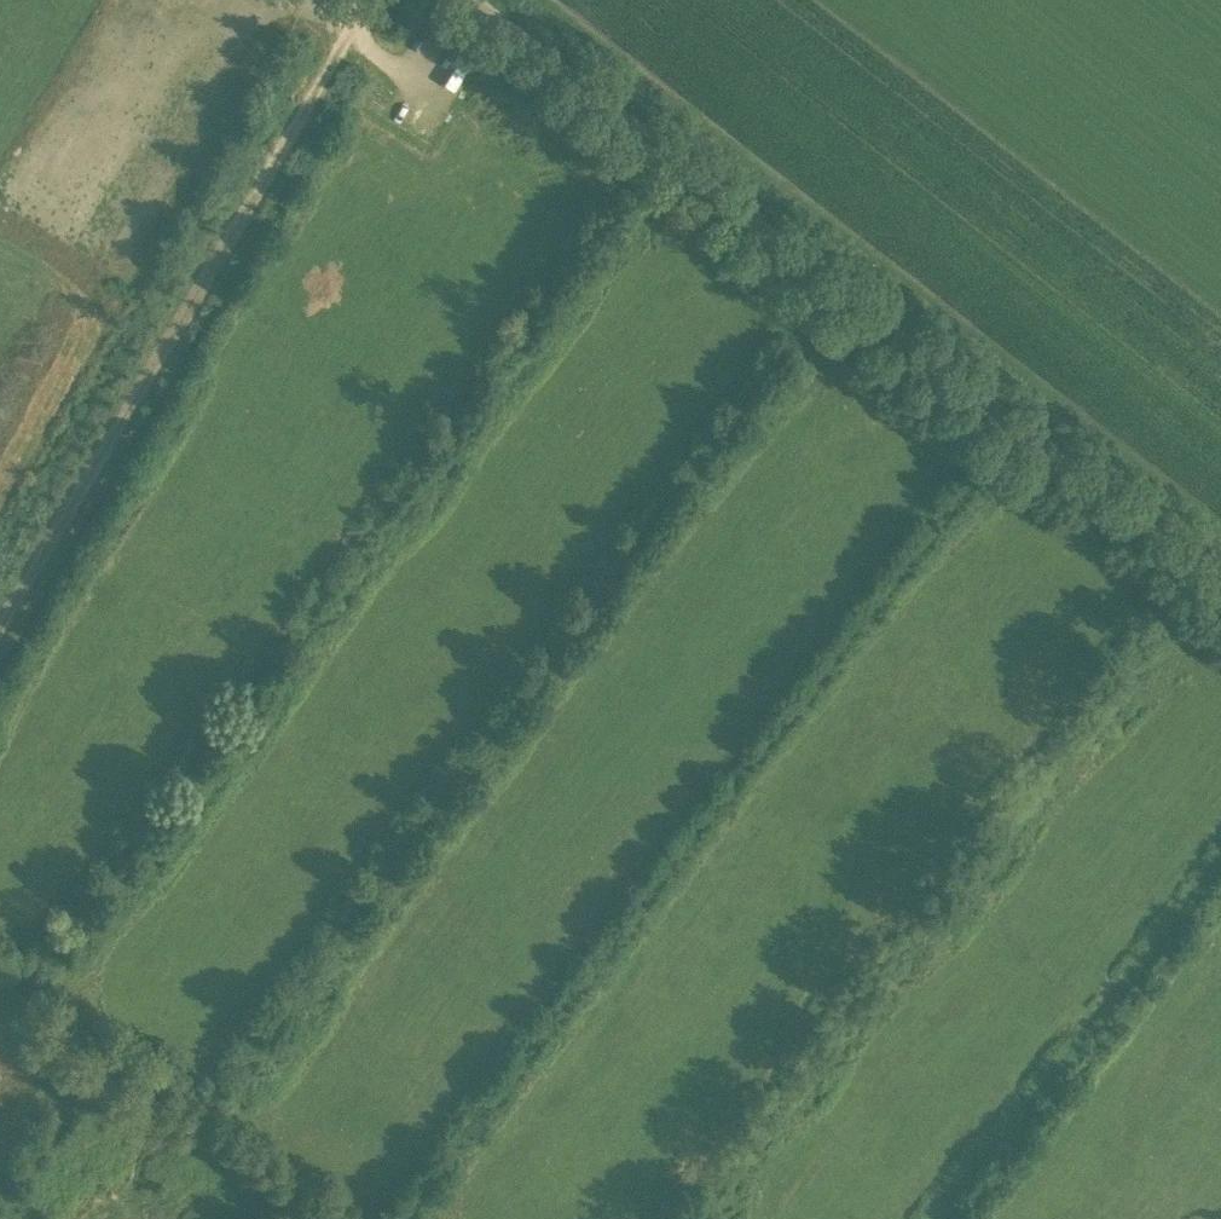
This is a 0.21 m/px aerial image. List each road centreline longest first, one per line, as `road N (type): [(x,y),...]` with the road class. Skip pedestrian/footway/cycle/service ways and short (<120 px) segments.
road 1 (unclassified): [(1220,588),(464,0)]
road 2 (track): [(372,0),(0,625)]

